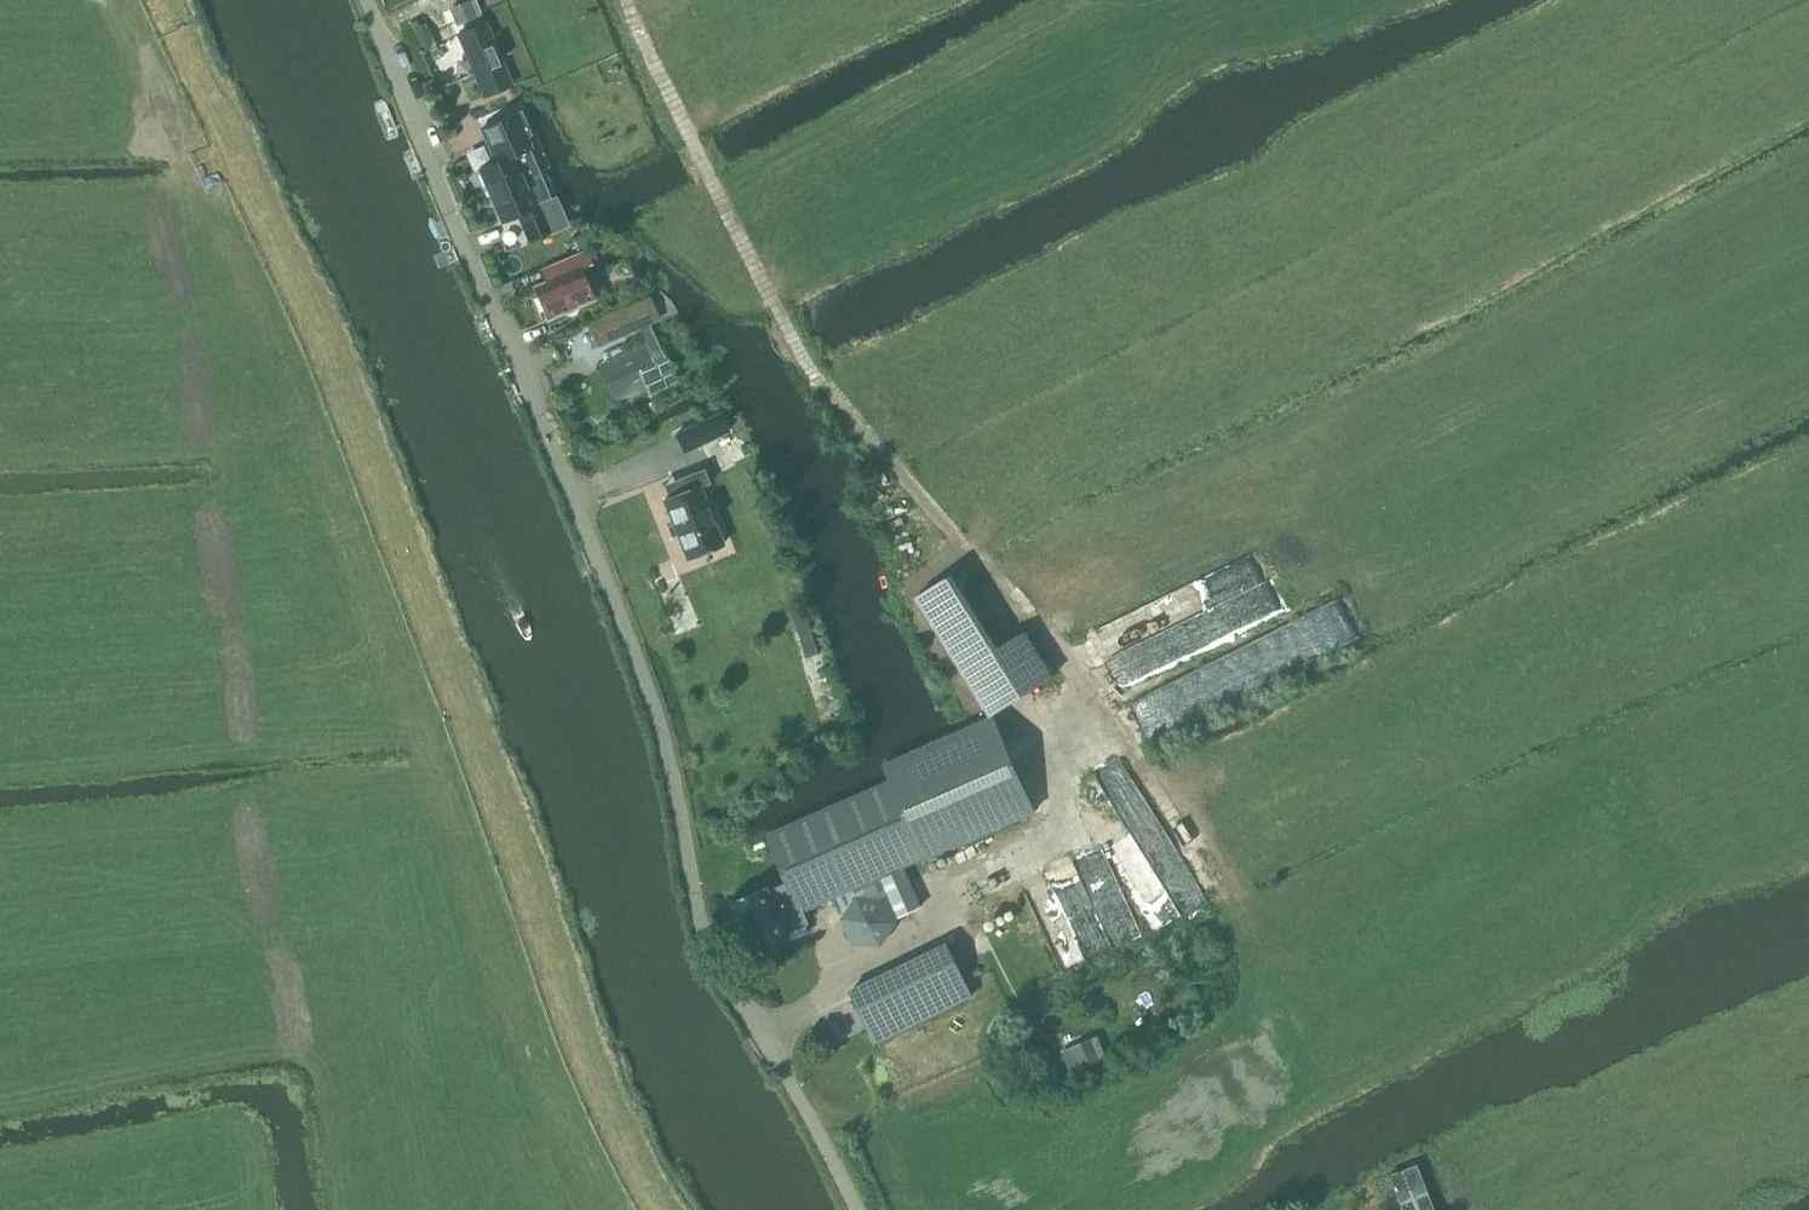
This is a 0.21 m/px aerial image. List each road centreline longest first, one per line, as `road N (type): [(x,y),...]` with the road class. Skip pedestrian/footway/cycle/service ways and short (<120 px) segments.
road 1 (unclassified): [(861,1209),(801,1085),(718,952),(661,695),(367,0)]
road 2 (track): [(1070,755),(1080,678),(821,376),(781,316),(629,0)]

